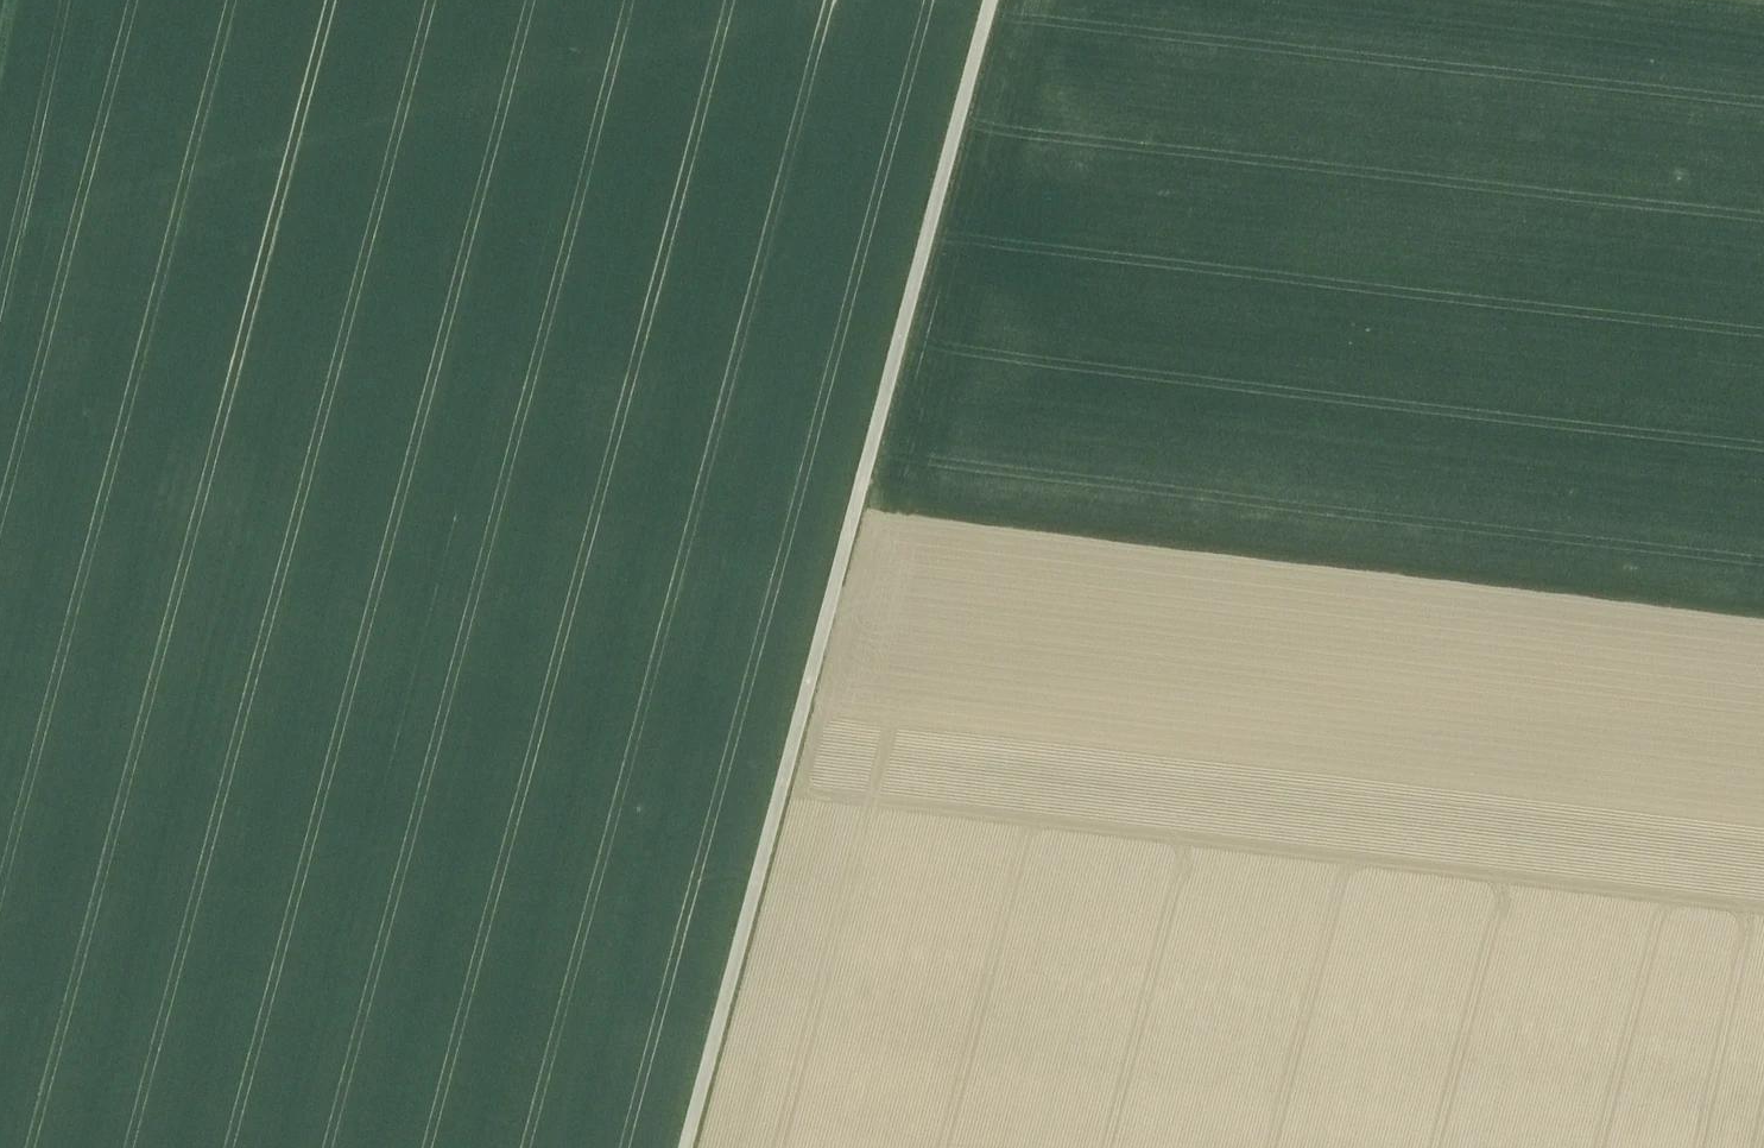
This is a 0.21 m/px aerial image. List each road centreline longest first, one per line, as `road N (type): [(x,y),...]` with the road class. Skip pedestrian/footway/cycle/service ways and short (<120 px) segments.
road 1 (track): [(686,1147),(989,0)]

